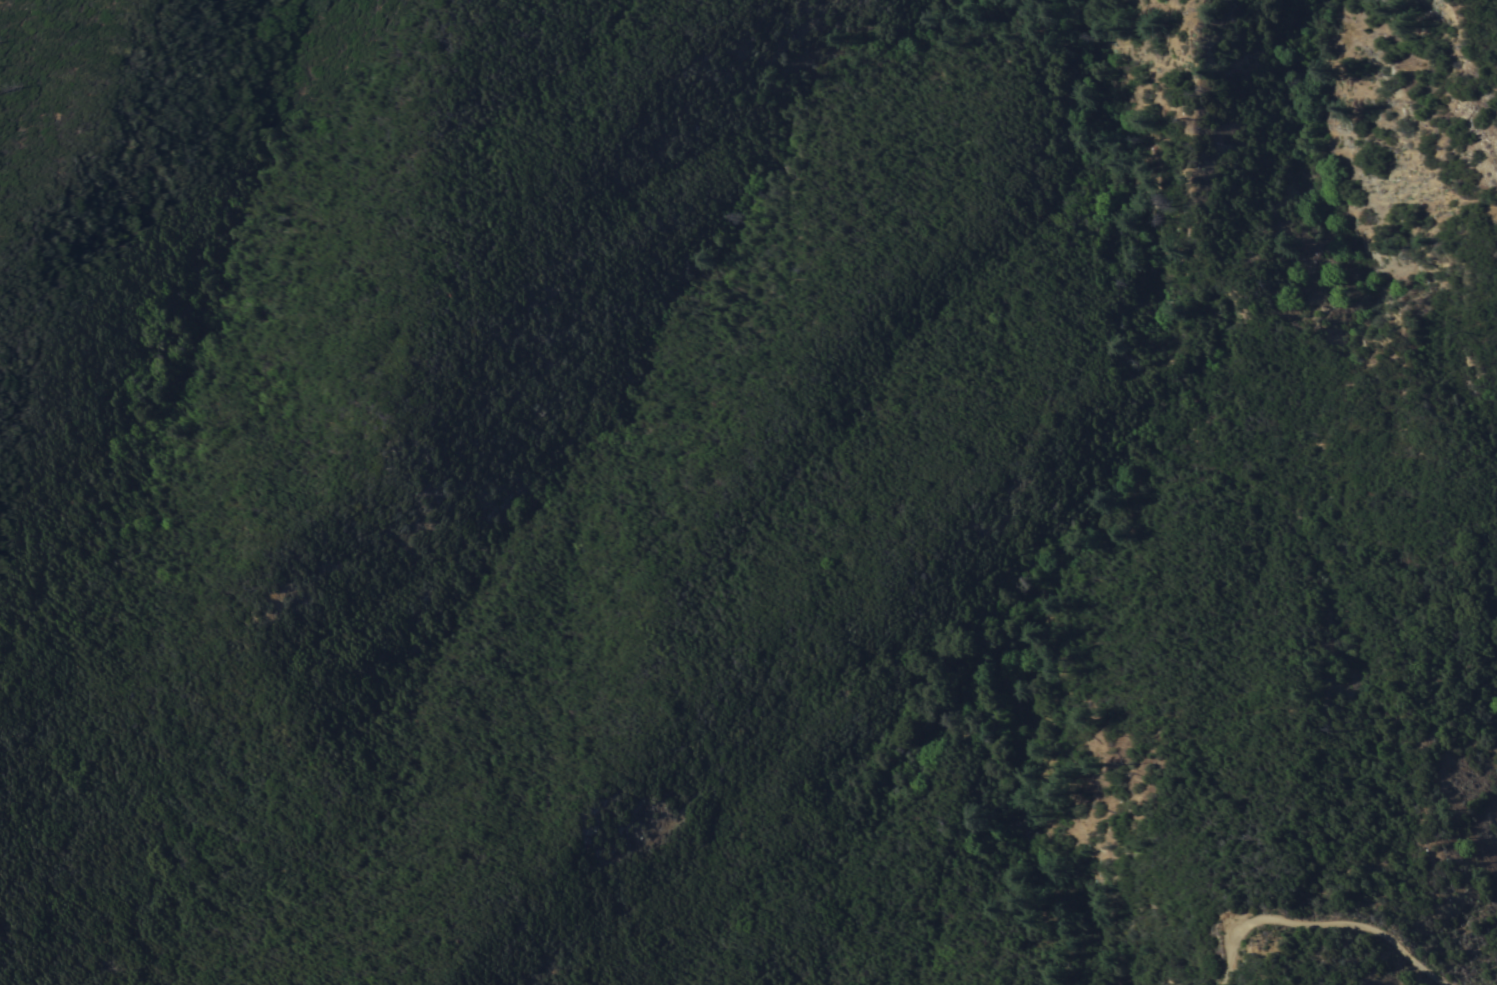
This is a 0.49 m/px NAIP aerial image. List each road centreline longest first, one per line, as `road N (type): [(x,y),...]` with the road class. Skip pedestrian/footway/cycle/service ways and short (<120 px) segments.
road 1 (track): [(1459,984),(1373,927),(1258,920),(1228,947),(1218,984)]

